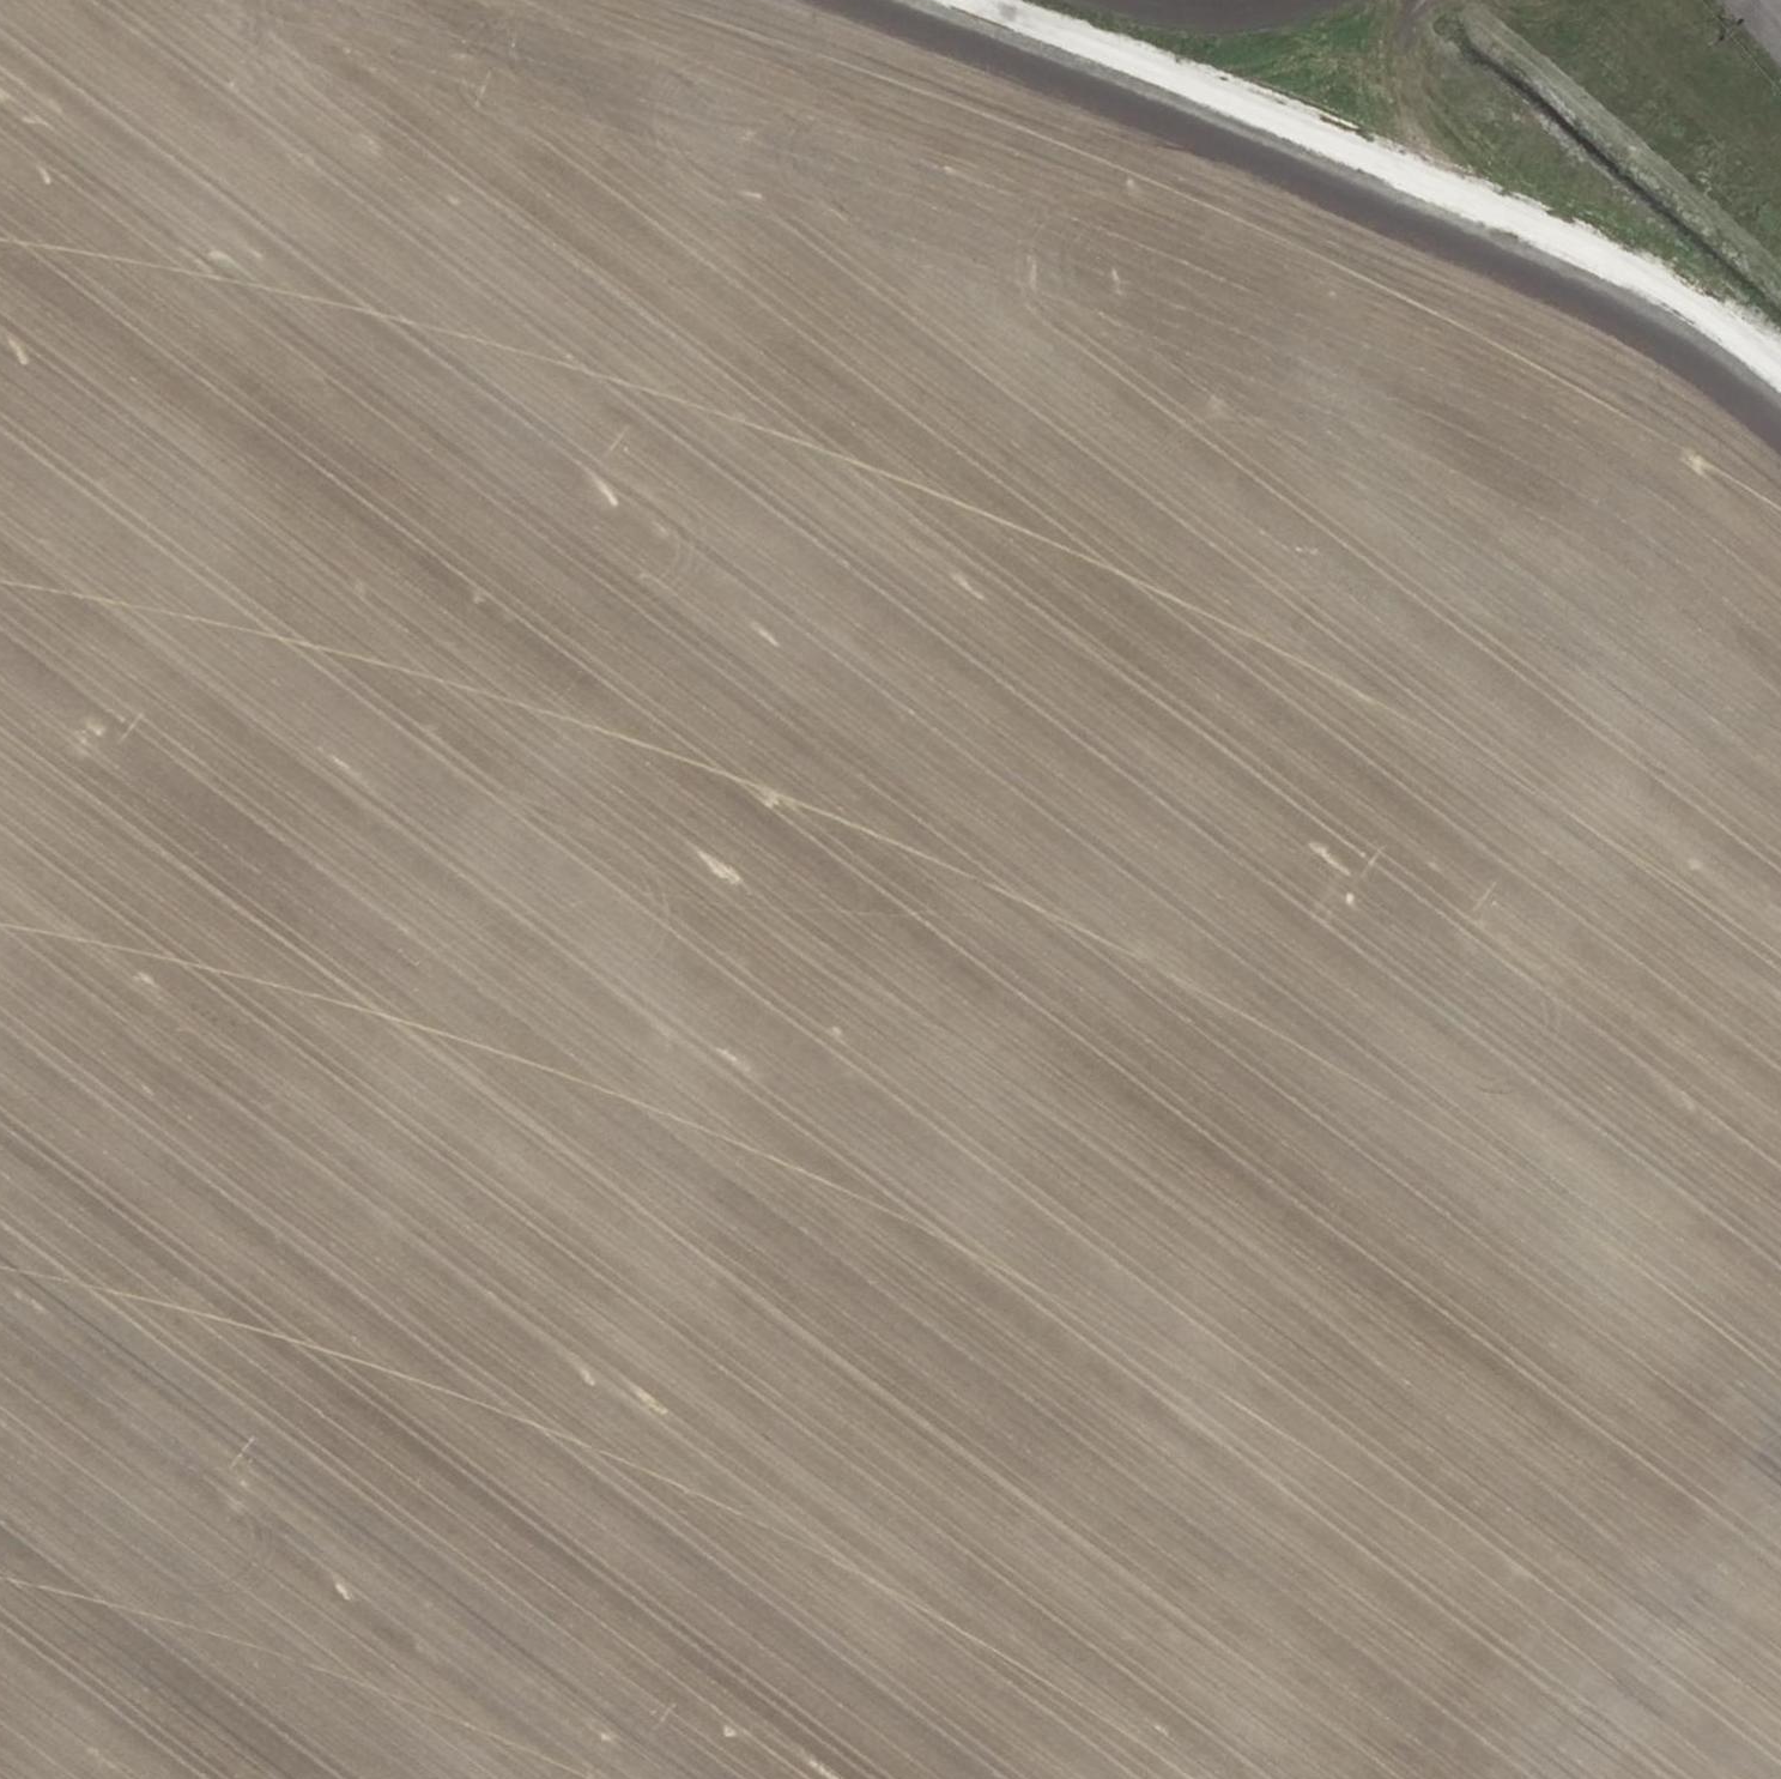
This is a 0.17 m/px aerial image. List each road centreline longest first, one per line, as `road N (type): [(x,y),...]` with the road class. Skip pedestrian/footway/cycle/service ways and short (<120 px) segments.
road 1 (track): [(1780,364),(1676,284),(1556,242),(986,0)]

